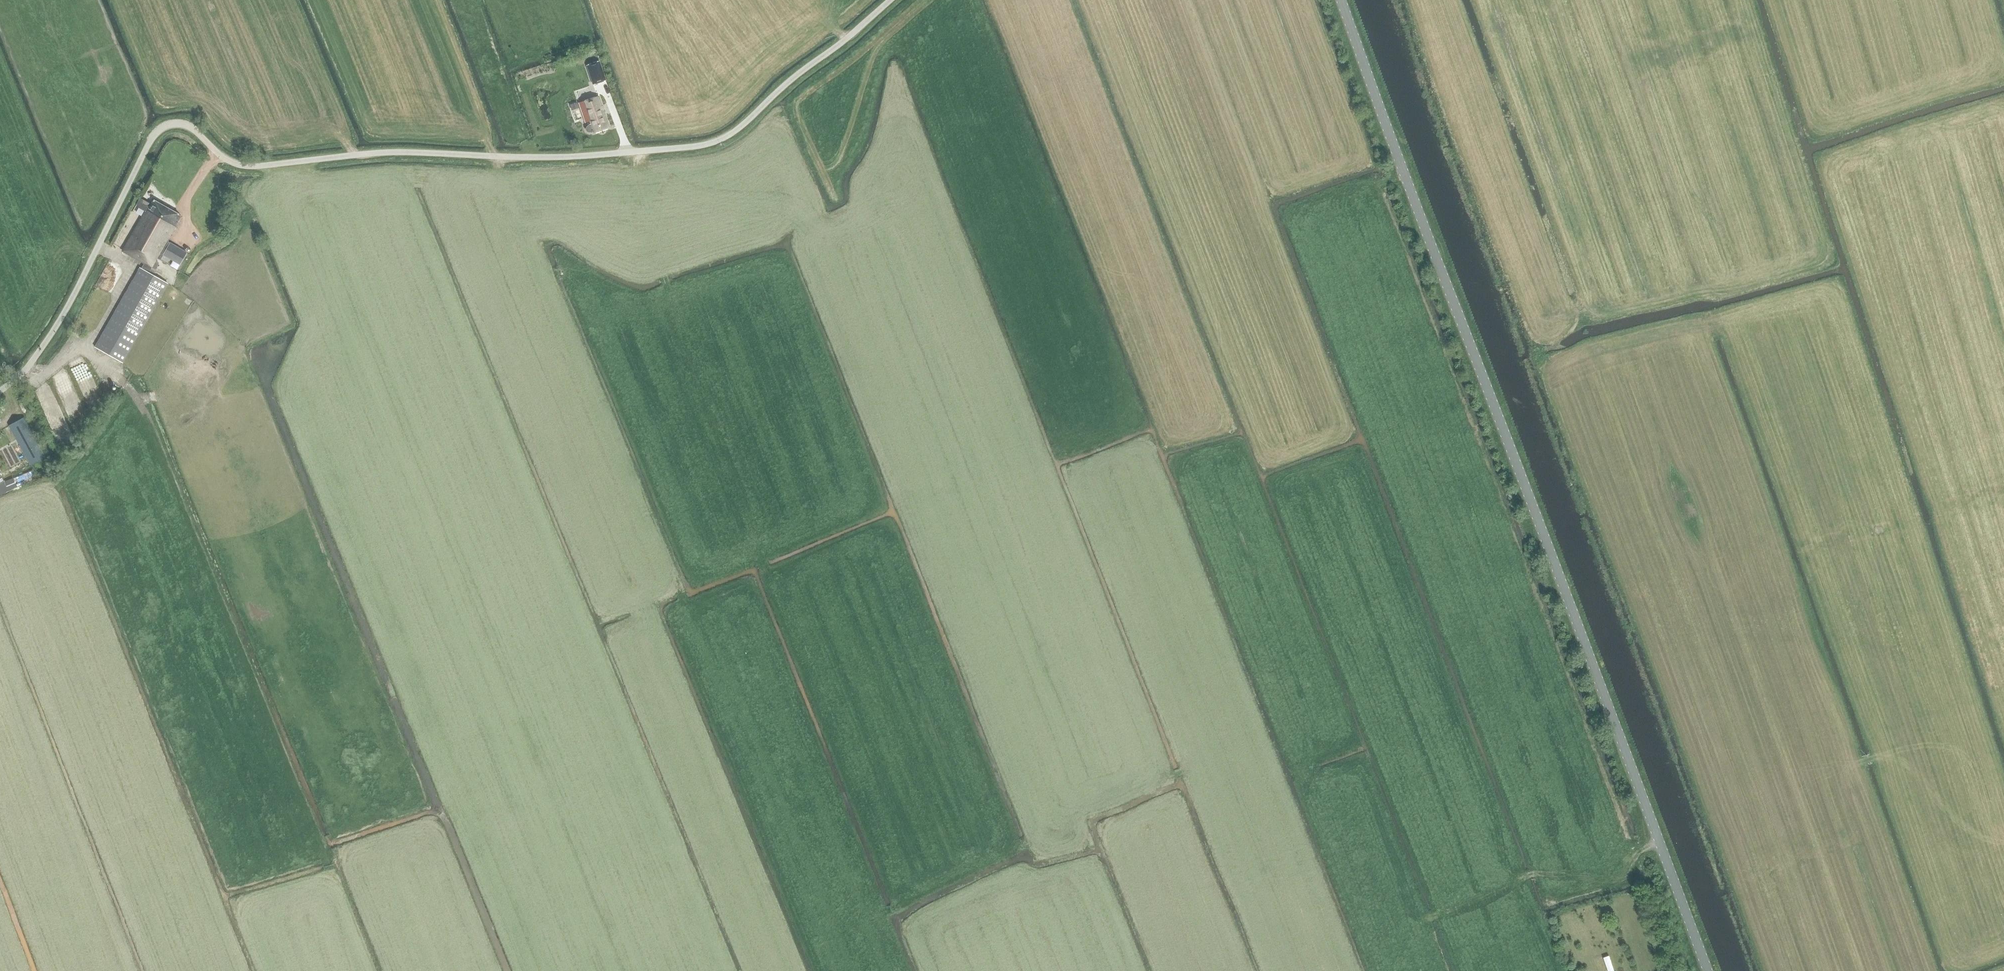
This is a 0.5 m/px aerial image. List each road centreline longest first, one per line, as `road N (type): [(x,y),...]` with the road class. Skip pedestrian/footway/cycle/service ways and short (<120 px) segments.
road 1 (unclassified): [(0,391),(67,307),(164,127),(190,127),(221,156),(252,166),(381,152),(535,158),(696,146),(734,131),(890,0)]
road 2 (tertiary): [(1707,970),(1340,0)]

